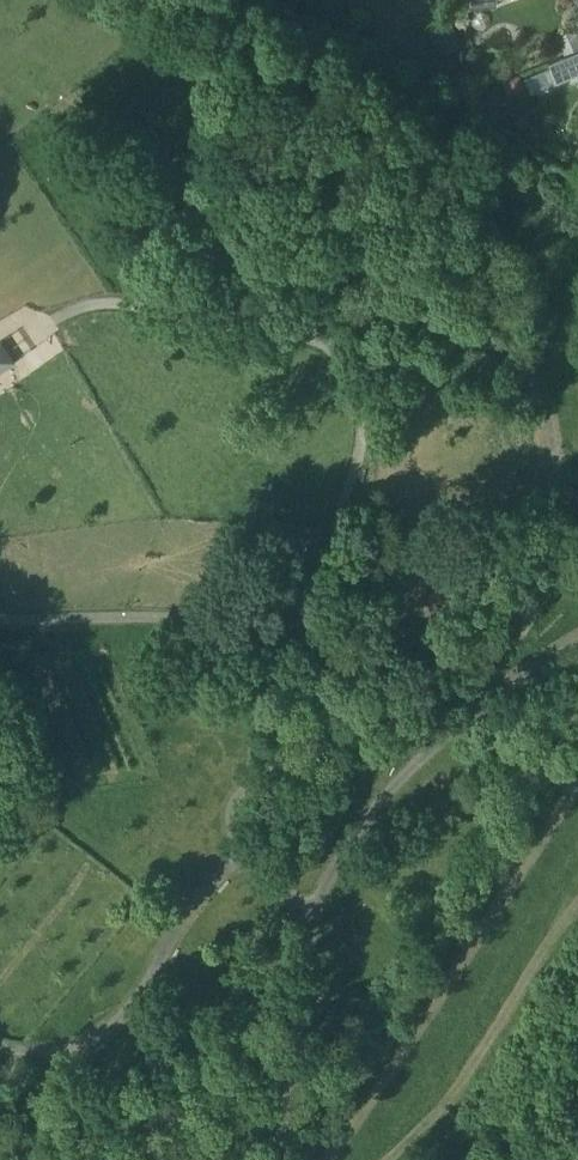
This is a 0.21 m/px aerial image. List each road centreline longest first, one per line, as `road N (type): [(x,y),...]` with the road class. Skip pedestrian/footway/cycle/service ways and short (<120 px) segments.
road 1 (track): [(577,904),(439,1119),(391,1159)]
road 2 (track): [(284,1159),(299,918)]

